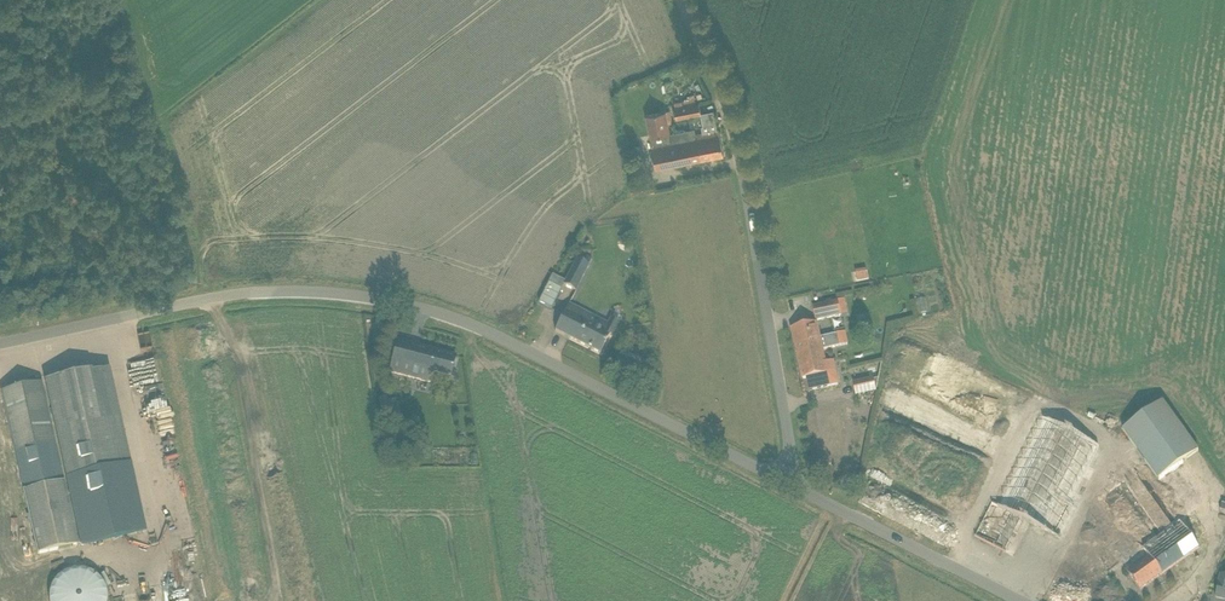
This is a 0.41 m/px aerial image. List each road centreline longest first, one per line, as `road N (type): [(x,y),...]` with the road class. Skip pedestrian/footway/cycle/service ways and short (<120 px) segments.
road 1 (unclassified): [(786,482),(425,299),(332,283),(265,285),(0,341)]
road 2 (unclassified): [(786,482),(792,464),(740,164),(725,101),(683,0)]
road 3 (unclassified): [(1015,600),(786,482)]

